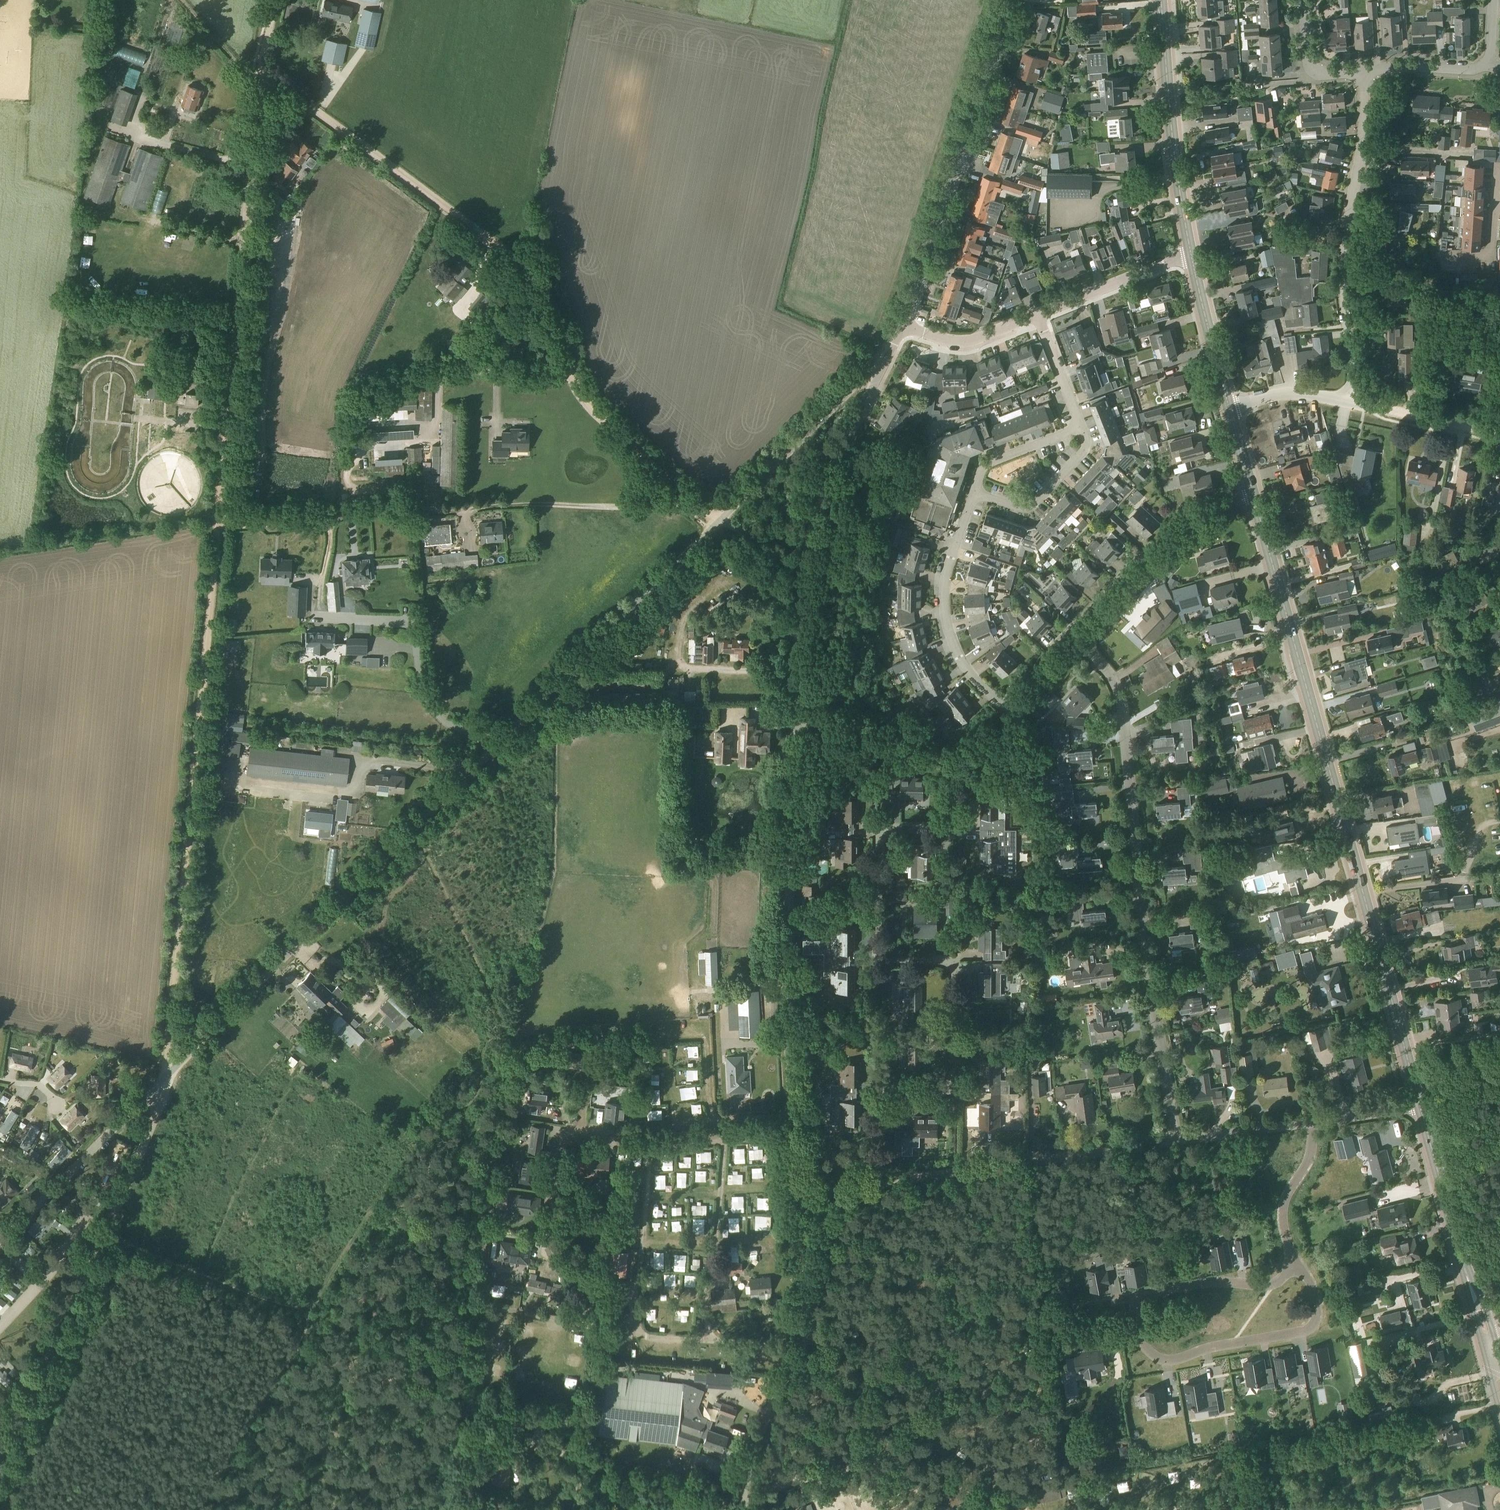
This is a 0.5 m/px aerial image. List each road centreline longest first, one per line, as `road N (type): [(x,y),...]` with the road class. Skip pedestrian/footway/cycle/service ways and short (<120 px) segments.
road 1 (residential): [(954,763),(954,827),(877,827),(877,960),(953,960),(954,1092),(880,1093),(878,1184)]
road 2 (unclassified): [(683,496),(588,399),(544,278),(260,69)]
road 3 (unclassified): [(170,1074),(218,526)]
road 4 (residential): [(1177,1141),(1145,946),(1120,697),(1084,646)]
road 5 (unclassified): [(797,1195),(789,972),(795,719)]
road 6 (unclassified): [(498,744),(170,1074)]
road 7 (unclassified): [(218,526),(260,69)]
road 8 (residential): [(1236,404),(1272,394),(1355,402),(1344,288),(1364,129),(1362,71)]
road 9 (primary): [(1366,893),(1251,494)]
road 10 (track): [(1024,1509),(1036,1475),(1003,1393),(986,1370),(953,1365),(908,1374),(888,1360),(837,1284),(848,1265)]
road 11 (residential): [(328,518),(321,617),(414,622),(429,707),(446,725),(498,744)]
road 12 (residential): [(328,518),(499,504),(665,506),(683,496)]
road 13 (residential): [(903,325),(1015,0)]
road 14 (unclassified): [(720,520),(498,744)]
road 15 (residential): [(878,1184),(1177,1141)]
road 16 (residential): [(1134,1296),(1145,1346),(1160,1358),(1179,1359),(1310,1327),(1317,1311),(1310,1284),(1294,1266)]
road 17 (primary): [(1191,255),(1161,0)]
road 18 (residential): [(1013,716),(962,664),(946,615),(948,566),(974,491)]
road 19 (track): [(0,1459),(103,1234)]
road 20 (unclassified): [(170,1074),(0,1242)]
road 21 (unclassified): [(886,364),(720,520)]
road 22 (track): [(934,1509),(808,1320)]
road 23 (primary): [(1420,1106),(1366,893)]
road 24 (residential): [(801,564),(818,486),(886,364)]
road 25 (track): [(103,1234),(170,1074)]
road 26 (residential): [(743,1509),(755,1445),(800,1348)]
road 27 (residential): [(1134,1296),(1210,1283),(1273,1286),(1294,1266)]
road 28 (residential): [(795,719),(954,763)]
road 29 (residential): [(1038,315),(1191,255)]
road 30 (residential): [(1081,426),(1083,453),(1034,505),(1020,509),(974,491)]
road 31 (primary): [(1228,406),(1191,255)]
road 32 (unclassified): [(795,719),(801,564)]
road 33 (unclassified): [(800,1348),(808,1320),(797,1195)]
road 34 (primary): [(1460,1255),(1420,1106)]
road 35 (residential): [(1154,571),(1138,557),(1048,652)]
road 36 (residential): [(1294,1266),(1284,1209),(1309,1164),(1313,1122)]
road 37 (track): [(1499,435),(1355,402)]
road 38 (residential): [(903,325),(966,341),(1038,315)]
road 39 (residential): [(1177,1141),(1313,1122)]
road 40 (residential): [(974,491),(986,463),(1081,426)]
road 41 (residential): [(1362,71),(1489,64)]
road 42 (residential): [(1154,571),(1209,512),(1251,494)]

